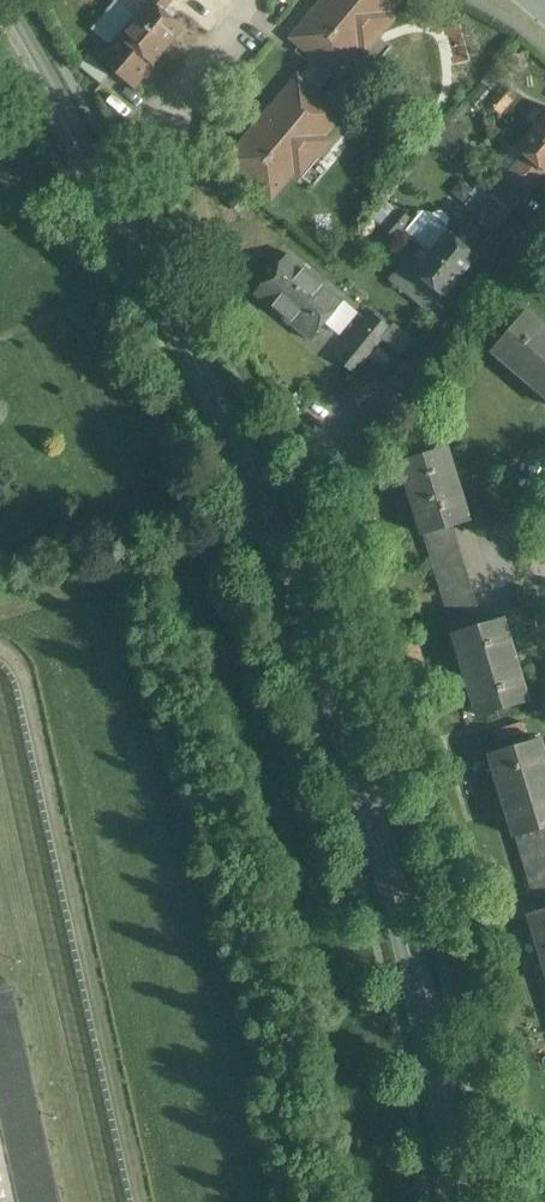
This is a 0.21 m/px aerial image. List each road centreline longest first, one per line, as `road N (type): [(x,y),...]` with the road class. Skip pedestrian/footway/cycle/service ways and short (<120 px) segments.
road 1 (secondary): [(464,1201),(420,964),(388,847),(270,508),(126,216),(0,6)]
road 2 (residential): [(544,215),(347,424)]
road 3 (residential): [(256,0),(170,105)]

